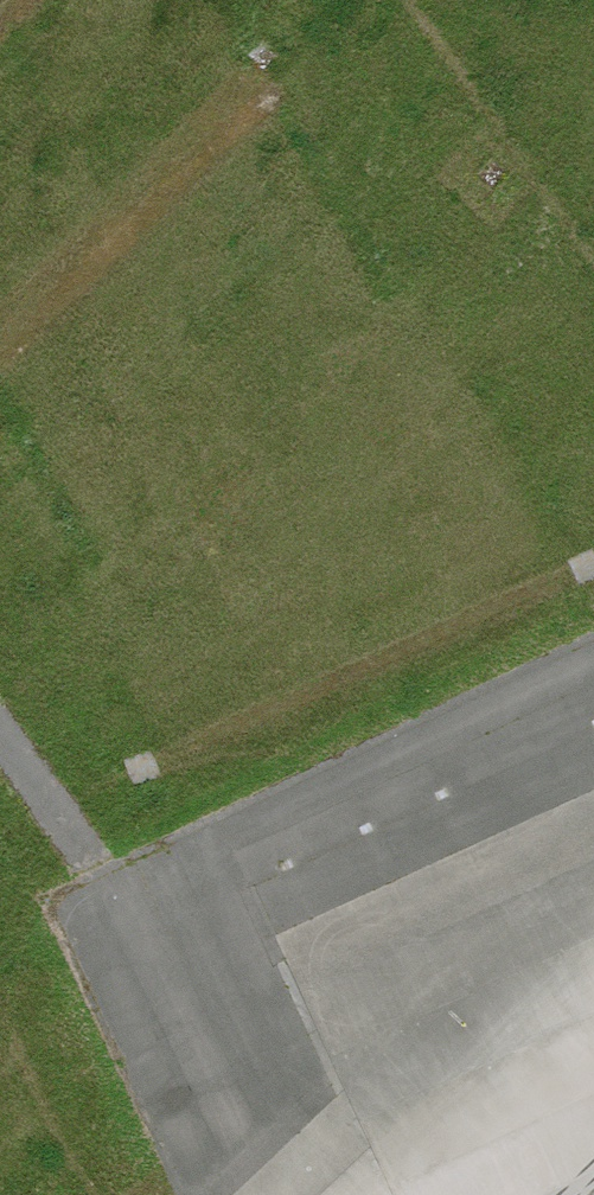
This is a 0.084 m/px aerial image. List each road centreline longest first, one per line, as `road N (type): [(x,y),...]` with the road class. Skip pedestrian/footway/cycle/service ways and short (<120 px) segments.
road 1 (primary): [(593,931),(253,333),(48,0)]
road 2 (tertiary): [(0,261),(95,421),(497,1194)]

